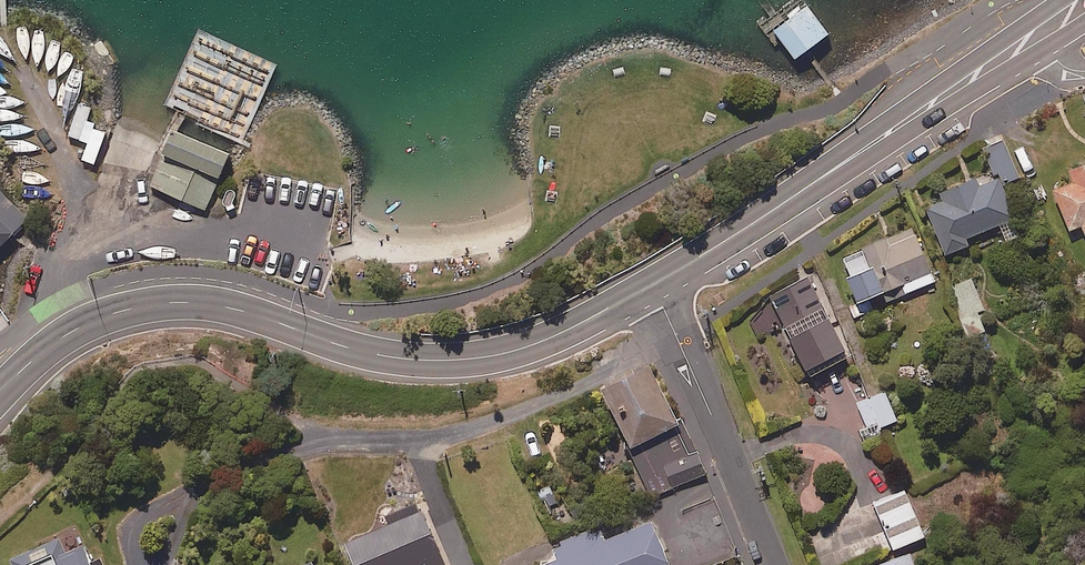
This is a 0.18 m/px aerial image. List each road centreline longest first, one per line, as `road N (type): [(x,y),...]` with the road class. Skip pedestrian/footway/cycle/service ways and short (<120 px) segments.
road 1 (secondary): [(651,285),(534,345),(428,361),(346,348),(246,311),(164,303),(69,332),(0,393)]
road 2 (secondary): [(1039,34),(651,285)]
road 3 (residential): [(651,285),(773,564)]

